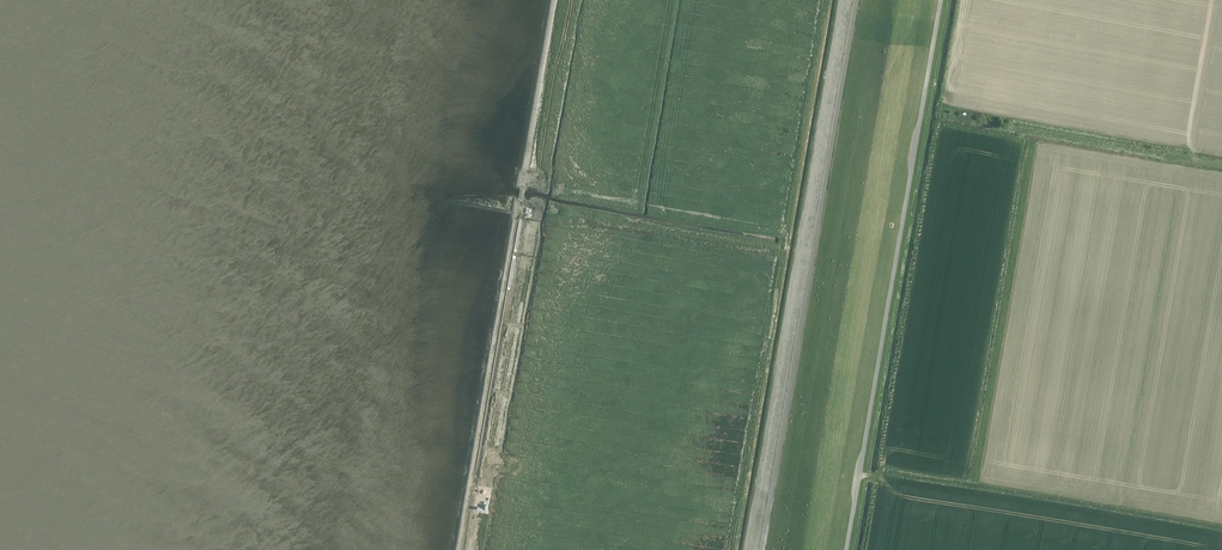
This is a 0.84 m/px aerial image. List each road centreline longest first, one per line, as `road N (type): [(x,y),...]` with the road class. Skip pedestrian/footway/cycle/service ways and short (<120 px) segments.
road 1 (track): [(862,0),(764,549)]
road 2 (track): [(848,549),(941,0)]
road 3 (track): [(1221,165),(942,116)]

